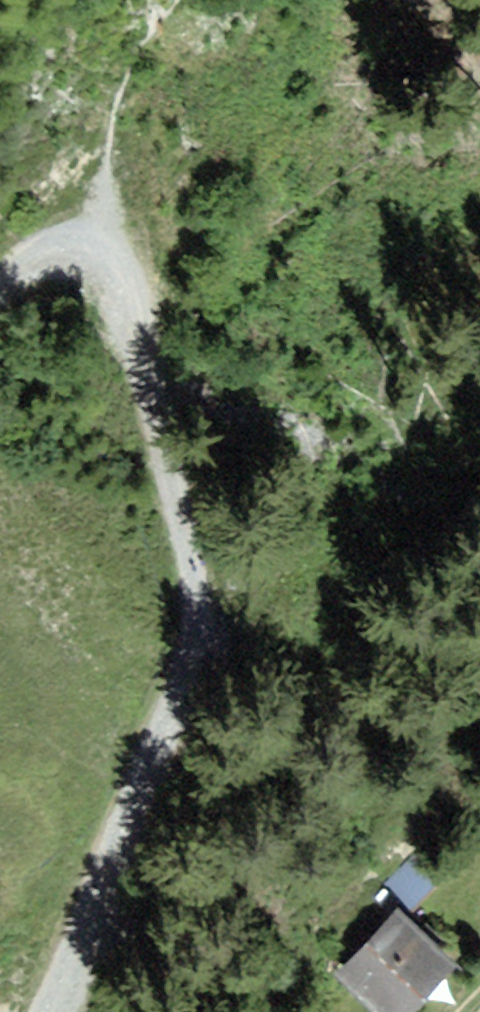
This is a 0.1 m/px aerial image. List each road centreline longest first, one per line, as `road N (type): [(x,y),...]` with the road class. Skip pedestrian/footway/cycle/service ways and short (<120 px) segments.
road 1 (track): [(161,740),(194,644),(200,586),(122,279),(98,254)]
road 2 (track): [(161,740),(54,1011)]

